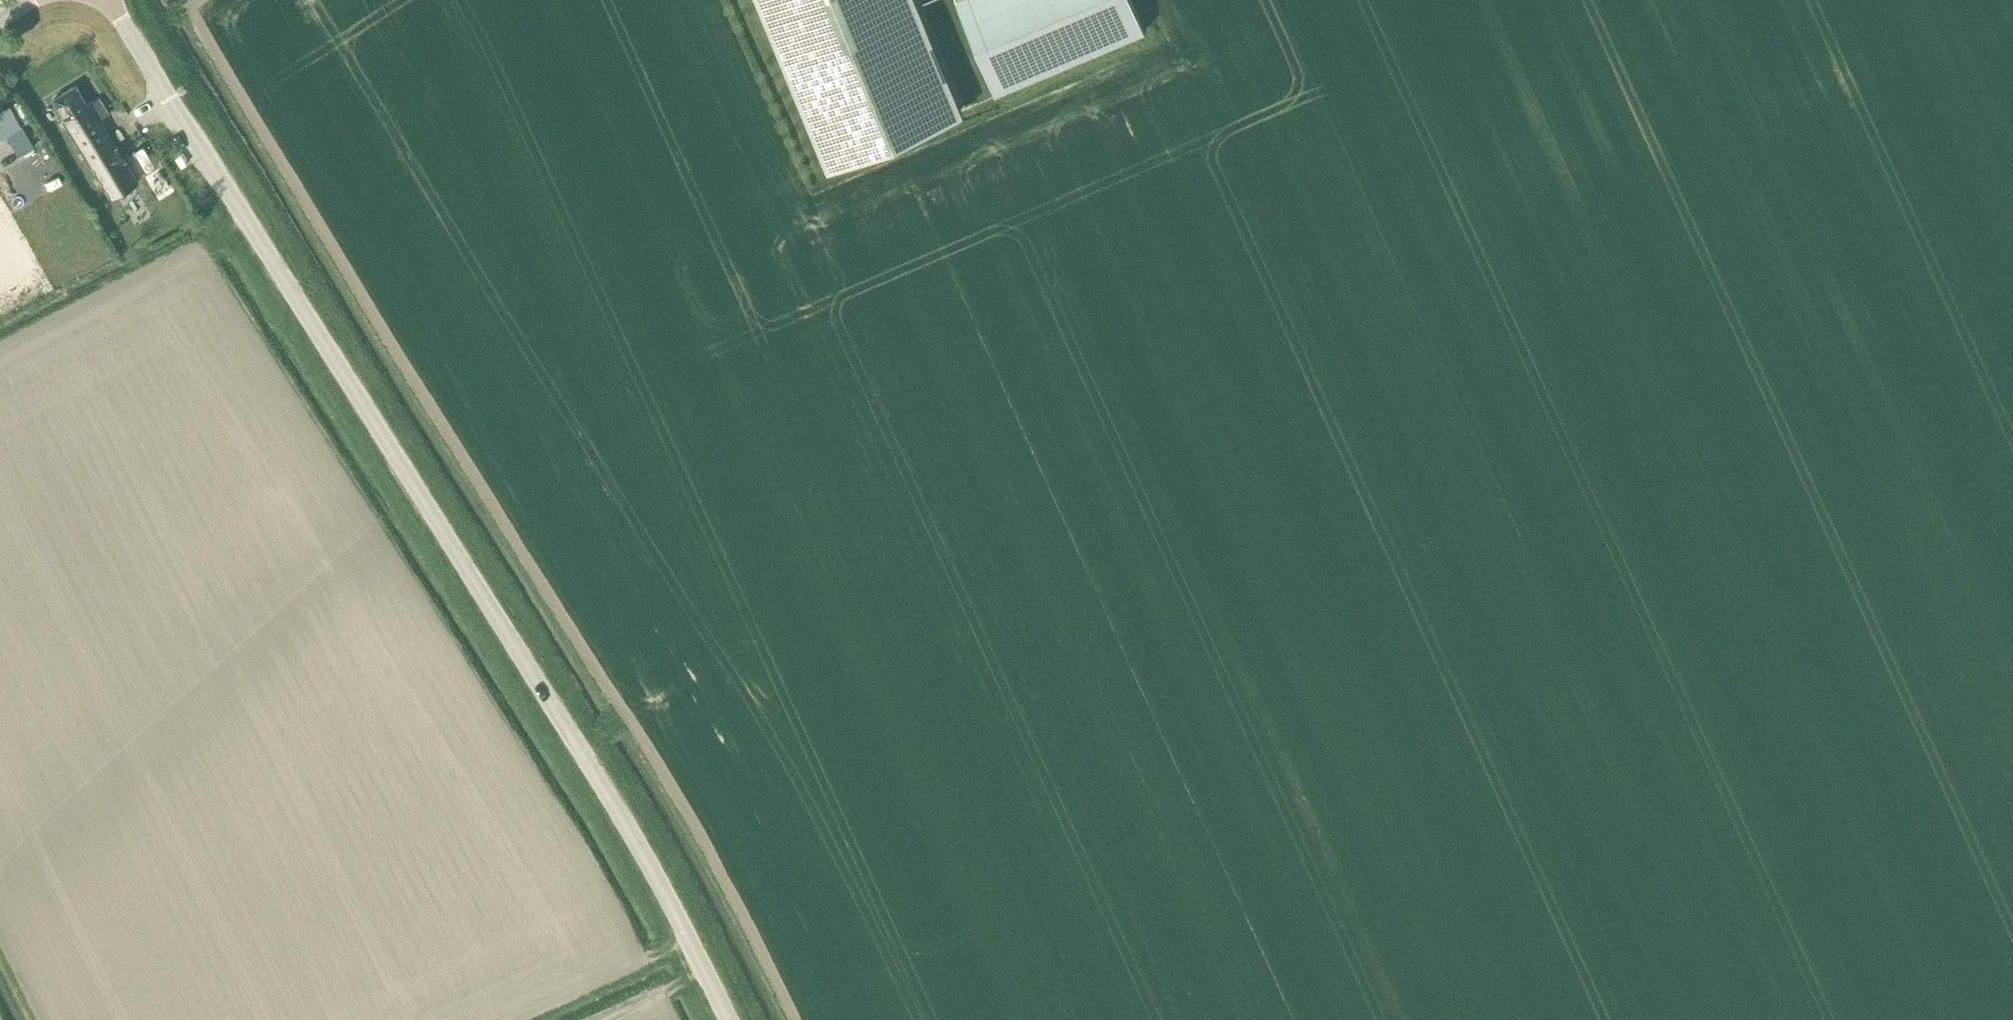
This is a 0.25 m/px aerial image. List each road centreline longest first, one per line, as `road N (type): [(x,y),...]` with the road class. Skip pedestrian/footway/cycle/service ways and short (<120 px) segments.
road 1 (tertiary): [(729,1019),(607,792),(108,0)]

